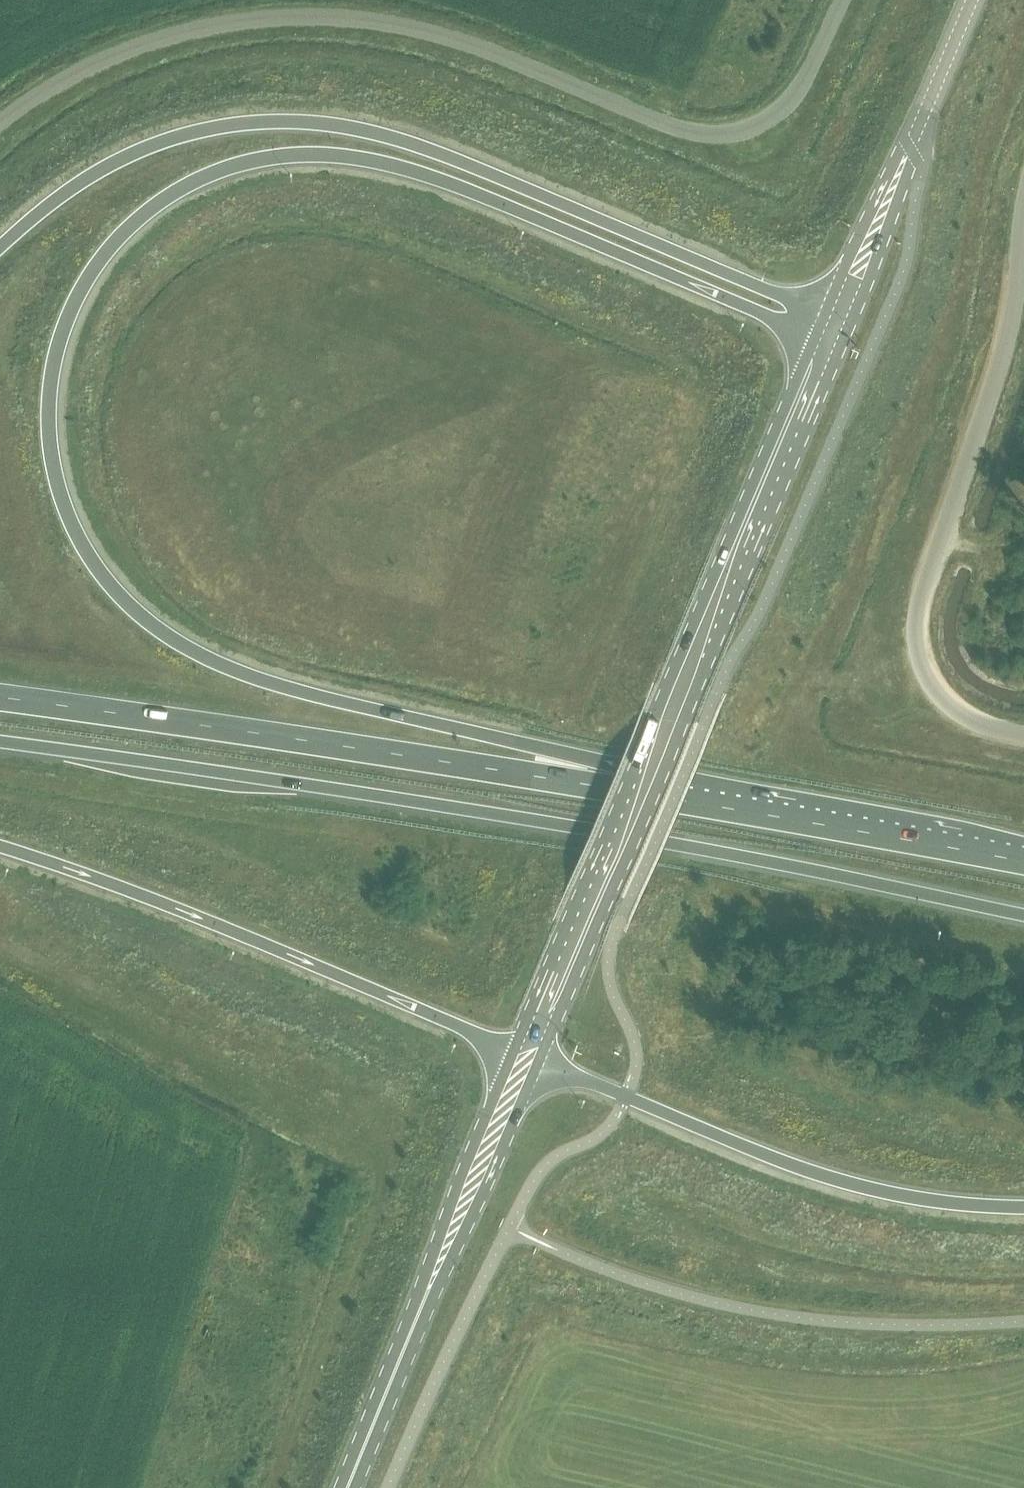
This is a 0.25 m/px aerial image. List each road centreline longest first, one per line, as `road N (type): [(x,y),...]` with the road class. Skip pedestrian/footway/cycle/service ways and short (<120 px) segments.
road 1 (trunk): [(714,804),(552,752),(293,689),(160,628),(101,574),(69,520),(49,443),(54,357),(99,258),(153,205),(223,169),(299,155),(421,175),(826,343)]
road 2 (trunk): [(0,742),(551,825),(1023,915)]
road 3 (unclassified): [(0,123),(95,63),(159,39),(216,24),(325,16),(459,39),(681,129),(733,136),(781,114),(841,0)]
road 4 (trunk): [(837,317),(404,140),(308,120),(222,123),(139,147),(86,175),(0,244)]
road 5 (primary): [(529,1054),(826,343)]
road 6 (trunk): [(714,804),(0,698)]
road 7 (unclassified): [(1023,734),(951,709),(928,679),(919,636),(921,601),(1001,358),(1023,210)]
road 8 (trunk): [(0,843),(529,1054)]
road 9 (trunk): [(529,1054),(814,1169),(929,1196),(1023,1200)]
road 10 (primary): [(348,1487),(529,1054)]
road 11 (unclassified): [(837,317),(973,0)]
road 12 (trunk): [(1023,861),(714,804)]

